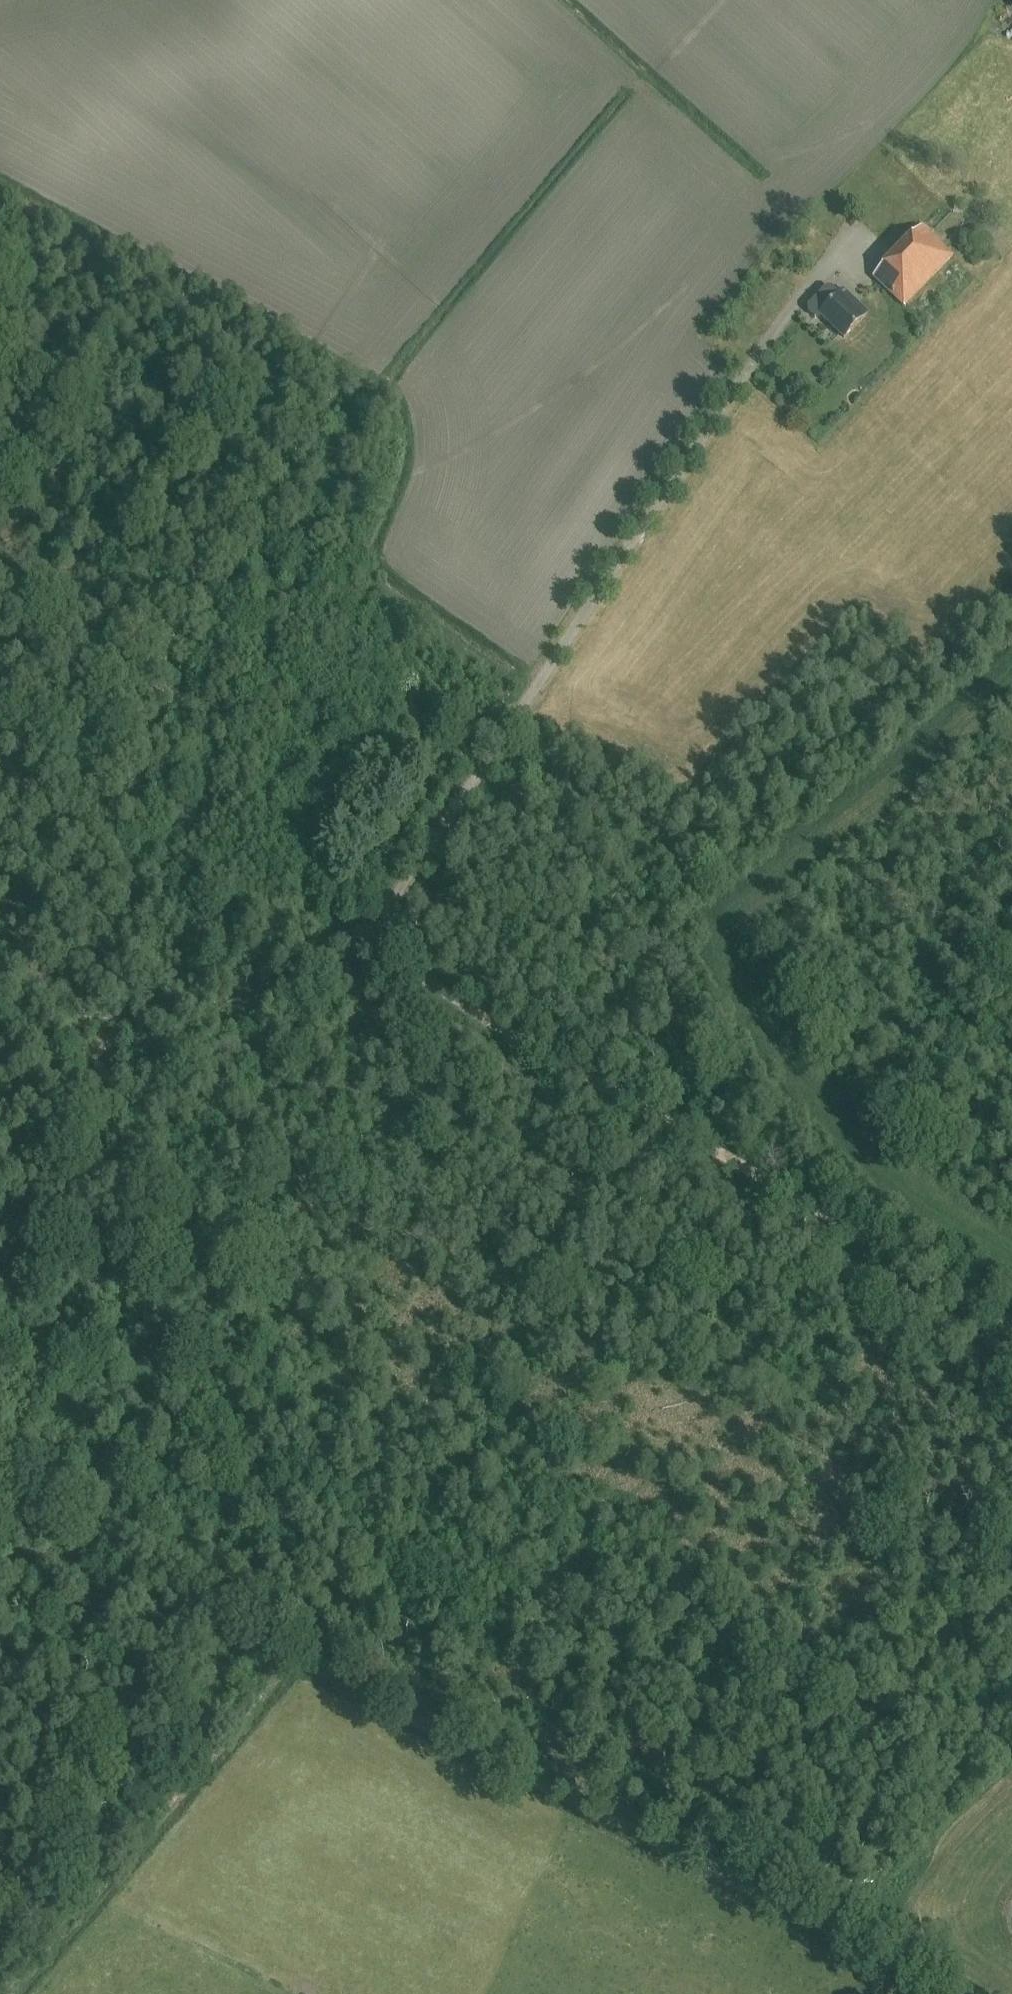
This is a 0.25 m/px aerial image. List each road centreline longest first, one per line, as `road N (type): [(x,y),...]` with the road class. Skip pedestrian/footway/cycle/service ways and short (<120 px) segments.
road 1 (track): [(1011,1314),(423,979),(401,954),(391,924),(399,888),(551,664)]

